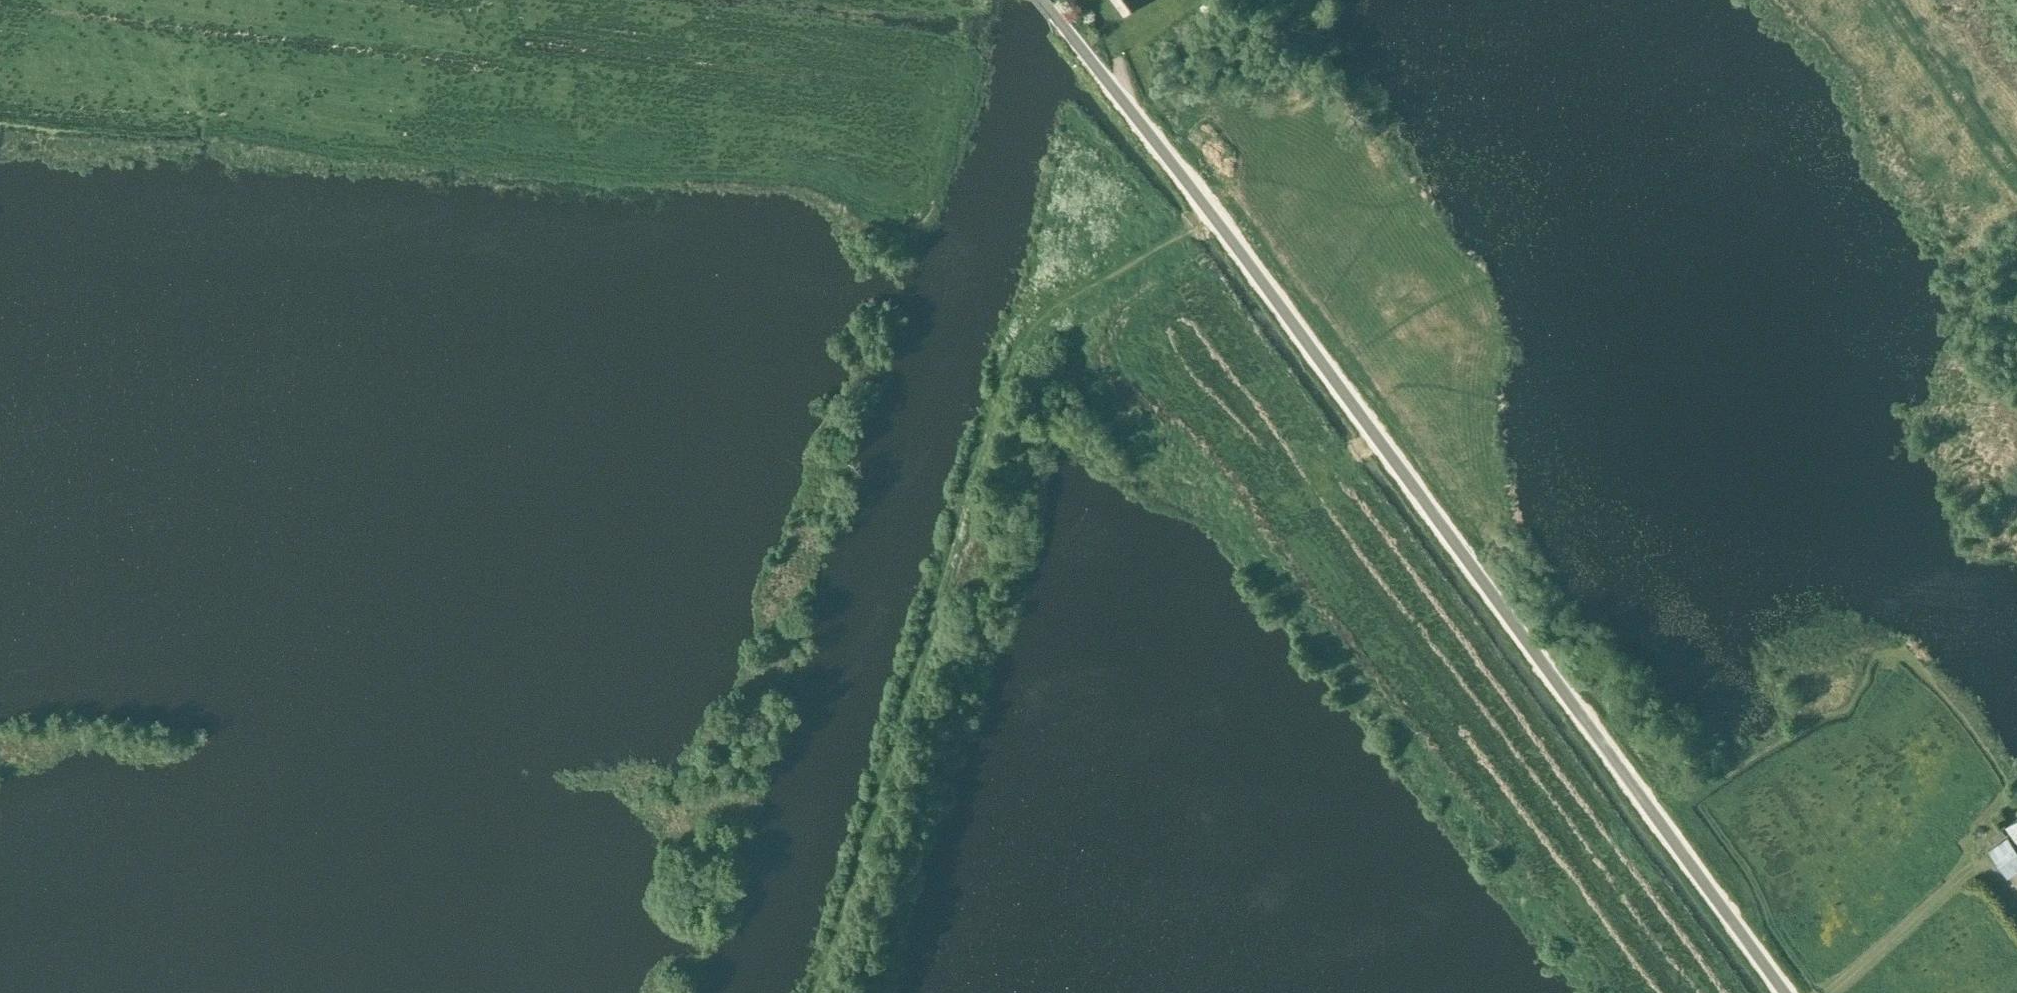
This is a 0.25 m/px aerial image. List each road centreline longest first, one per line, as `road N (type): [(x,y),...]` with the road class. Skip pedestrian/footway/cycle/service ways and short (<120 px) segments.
road 1 (unclassified): [(1786,992),(1216,218),(1040,0)]
road 2 (track): [(1827,992),(1973,865)]

